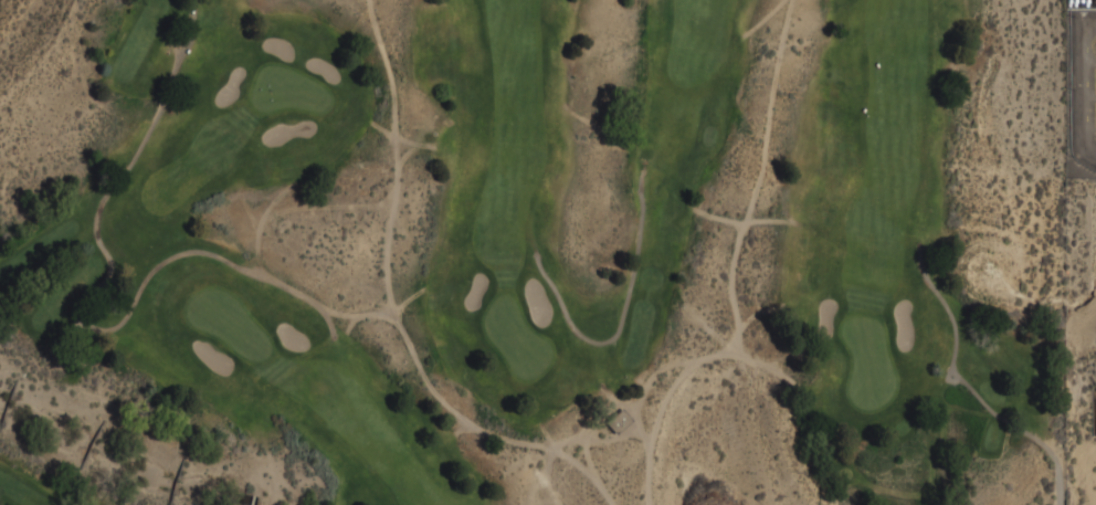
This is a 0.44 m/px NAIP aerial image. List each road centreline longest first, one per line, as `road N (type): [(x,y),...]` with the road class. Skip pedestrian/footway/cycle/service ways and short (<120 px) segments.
road 1 (track): [(918,245),(957,327),(951,375),(1053,454),(1060,504)]

